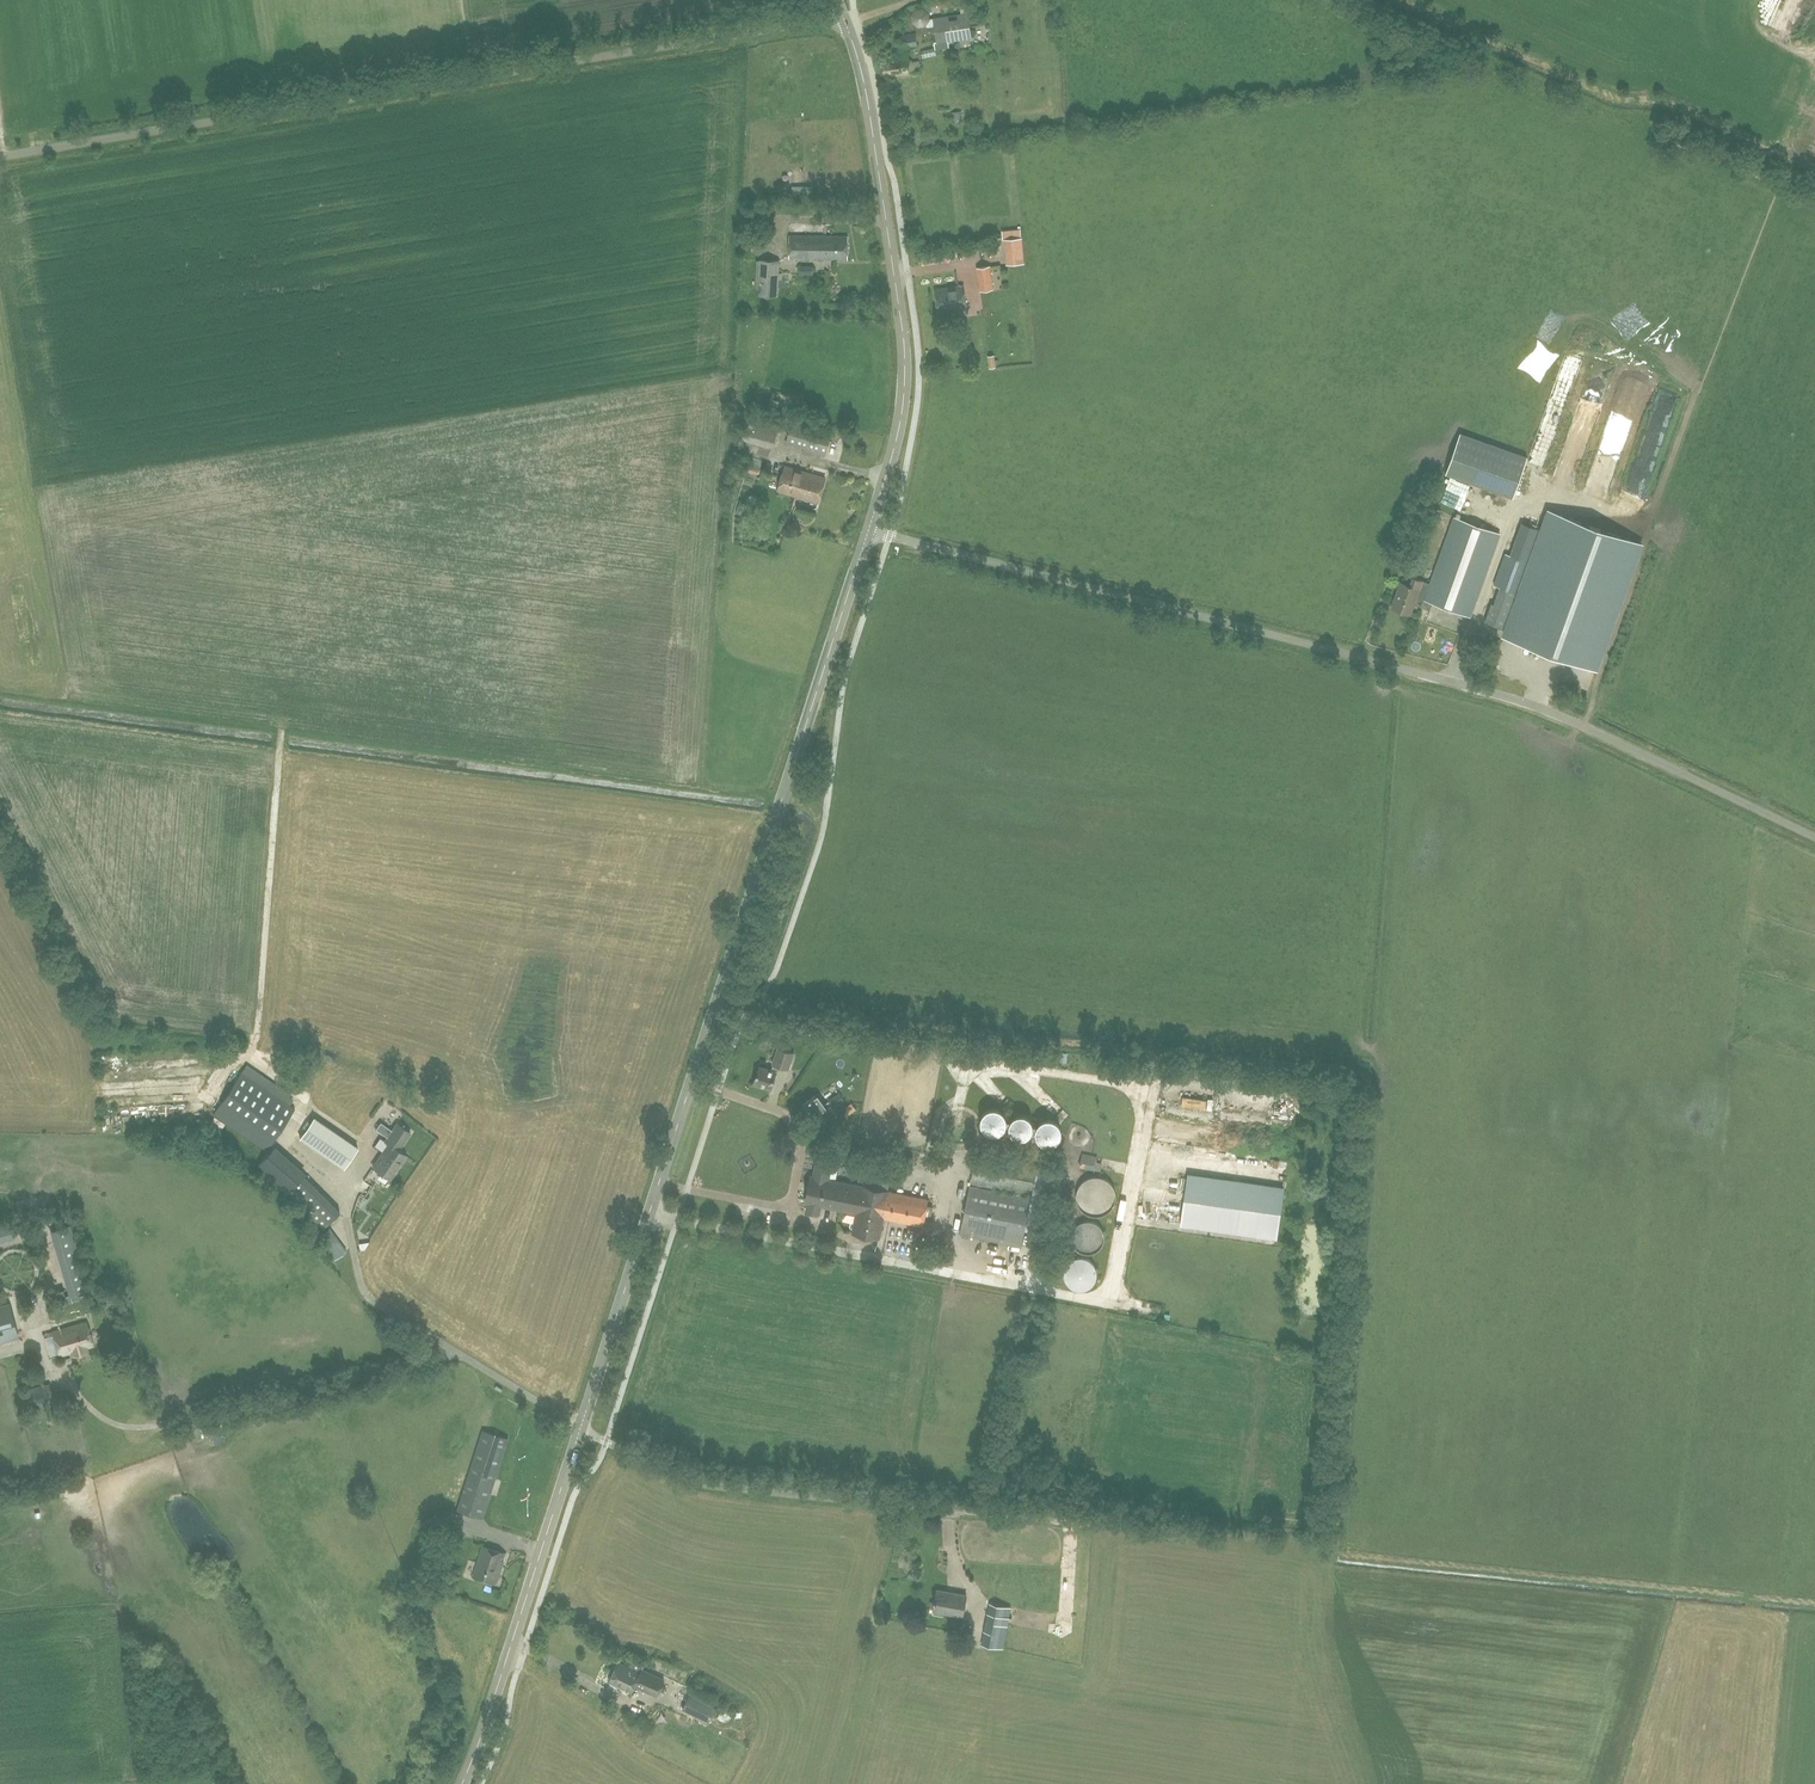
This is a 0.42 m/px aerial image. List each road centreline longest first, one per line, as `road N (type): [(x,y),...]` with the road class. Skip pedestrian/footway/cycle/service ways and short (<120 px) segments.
road 1 (unclassified): [(1814,837),(1509,697),(869,530)]
road 2 (tertiary): [(869,530),(580,1428)]
road 3 (unclassified): [(0,156),(843,17)]
road 4 (tertiary): [(843,17),(868,104),(905,349),(902,413),(869,530)]
road 5 (tertiary): [(580,1428),(462,1783)]
road 6 (track): [(252,1058),(282,725)]
road 7 (unclassified): [(580,1428),(459,1354)]

